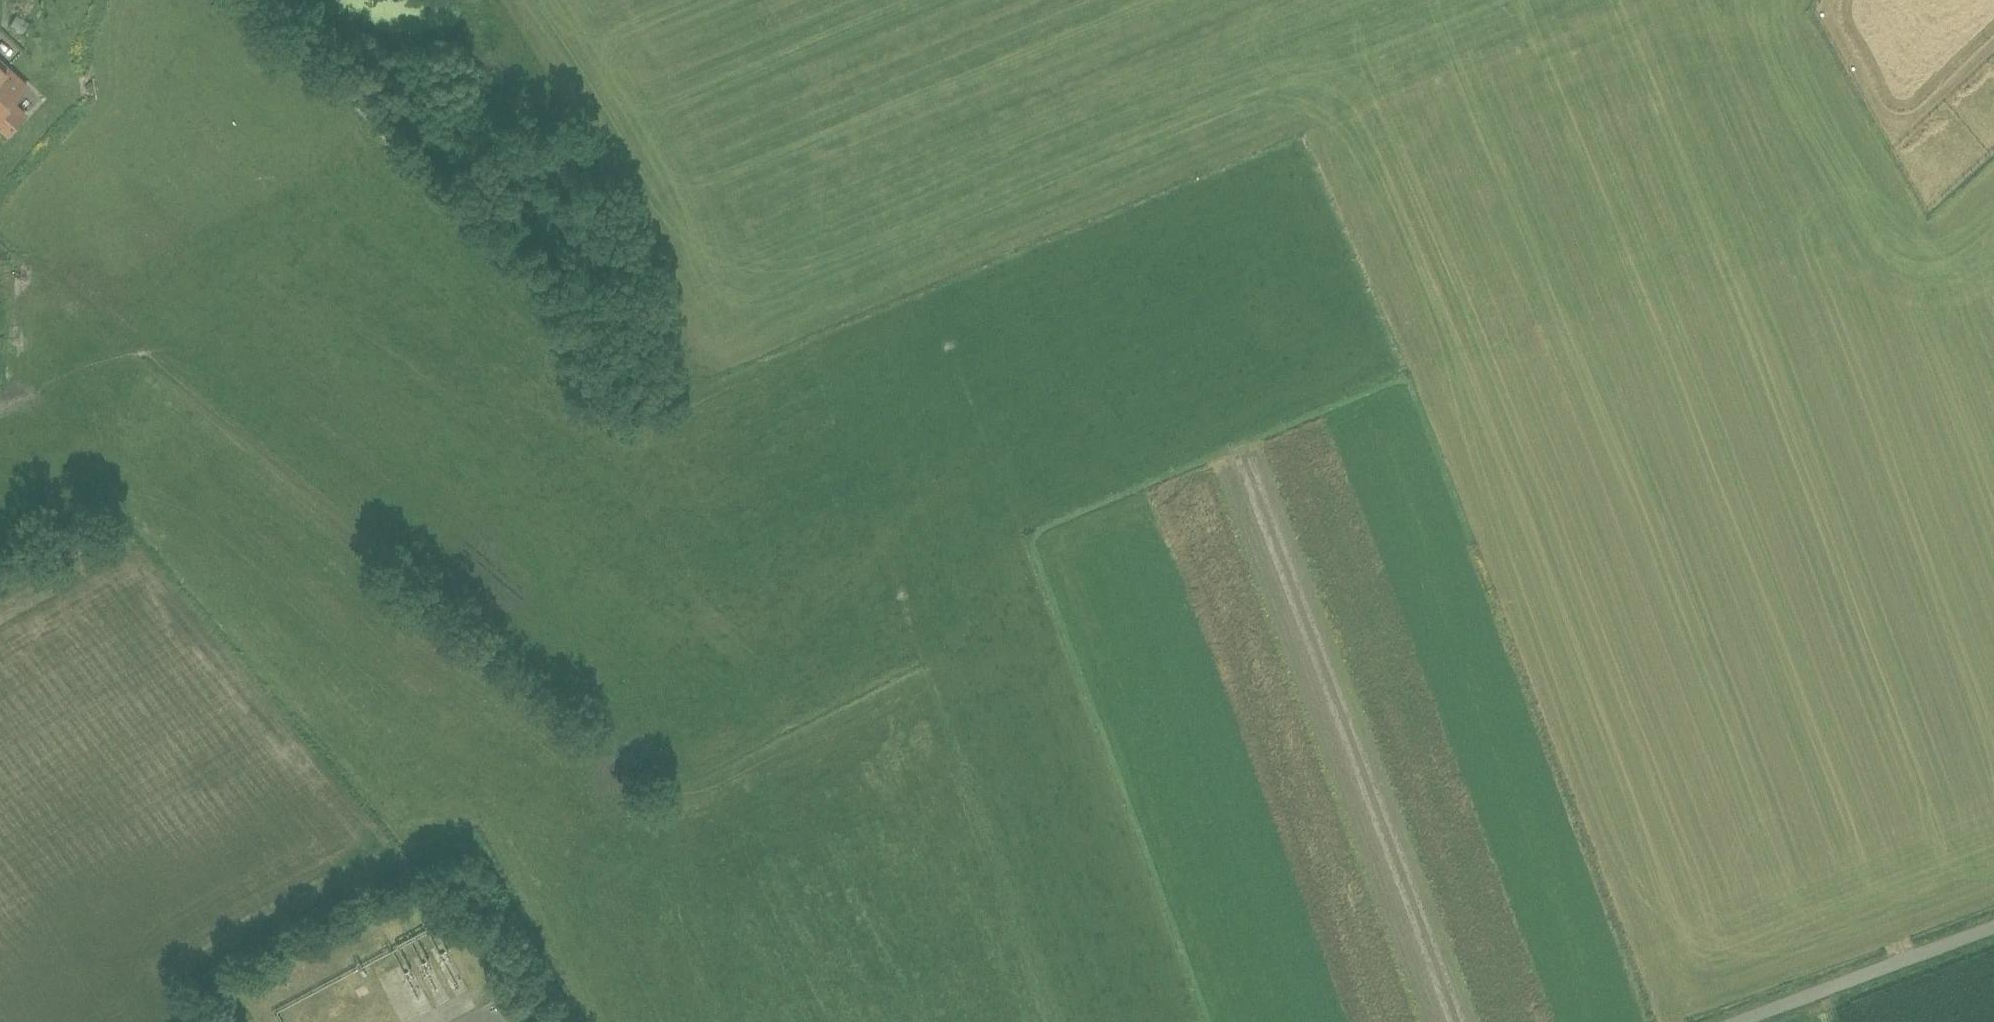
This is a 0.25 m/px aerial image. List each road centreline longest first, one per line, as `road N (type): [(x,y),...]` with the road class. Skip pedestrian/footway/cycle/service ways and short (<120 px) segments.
road 1 (unclassified): [(1993,930),(1744,1021)]

